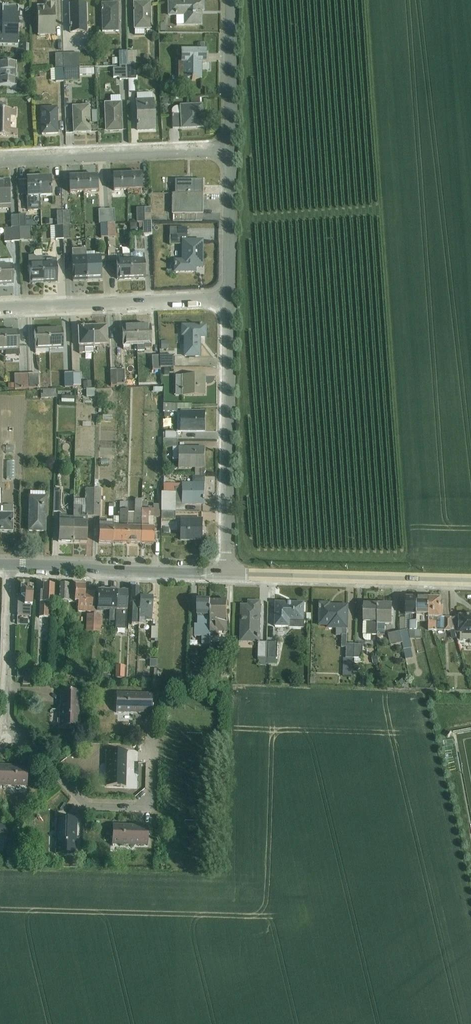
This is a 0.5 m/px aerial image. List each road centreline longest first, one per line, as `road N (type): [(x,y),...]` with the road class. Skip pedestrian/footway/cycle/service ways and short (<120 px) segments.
road 1 (residential): [(227,574),(231,301)]
road 2 (tertiary): [(227,574),(470,581)]
road 3 (residential): [(231,301),(0,310)]
road 4 (residential): [(0,158),(231,150)]
road 5 (residential): [(7,726),(87,806),(153,809),(155,760)]
road 6 (tertiary): [(11,567),(227,574)]
road 7 (residential): [(11,567),(7,726)]
road 8 (residential): [(231,301),(231,150)]
road 9 (residential): [(231,150),(231,0)]

